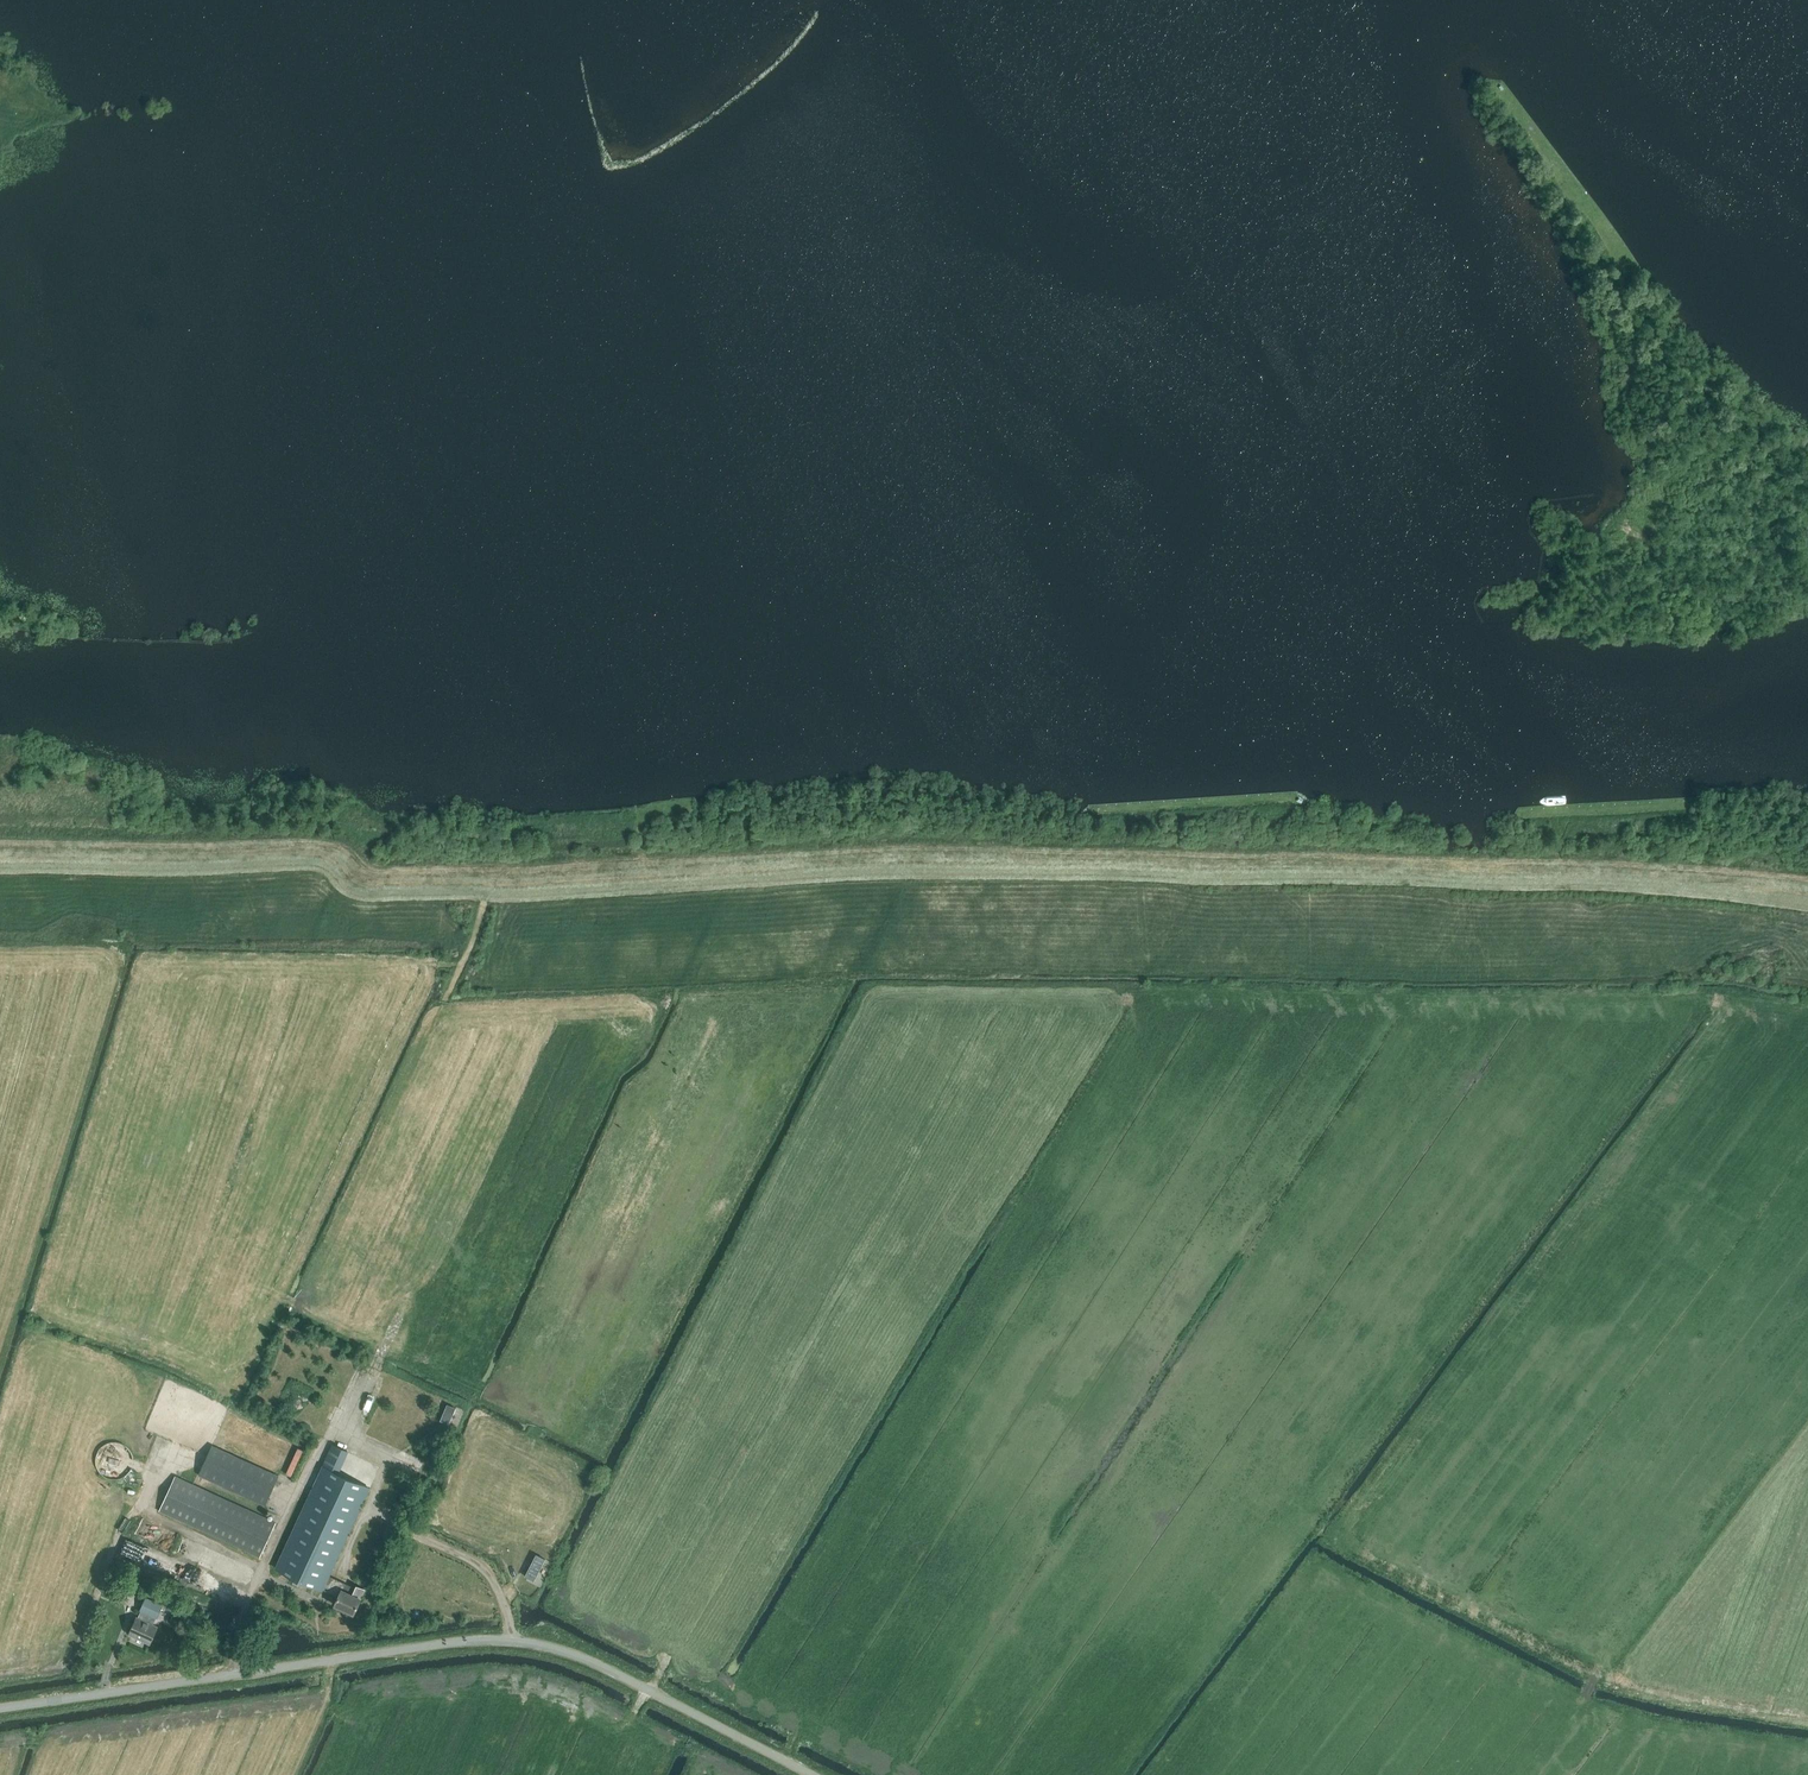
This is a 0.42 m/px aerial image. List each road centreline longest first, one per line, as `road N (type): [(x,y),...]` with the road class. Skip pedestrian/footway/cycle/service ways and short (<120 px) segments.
road 1 (unclassified): [(0,1714),(480,1640),(518,1642),(575,1656),(809,1774)]

